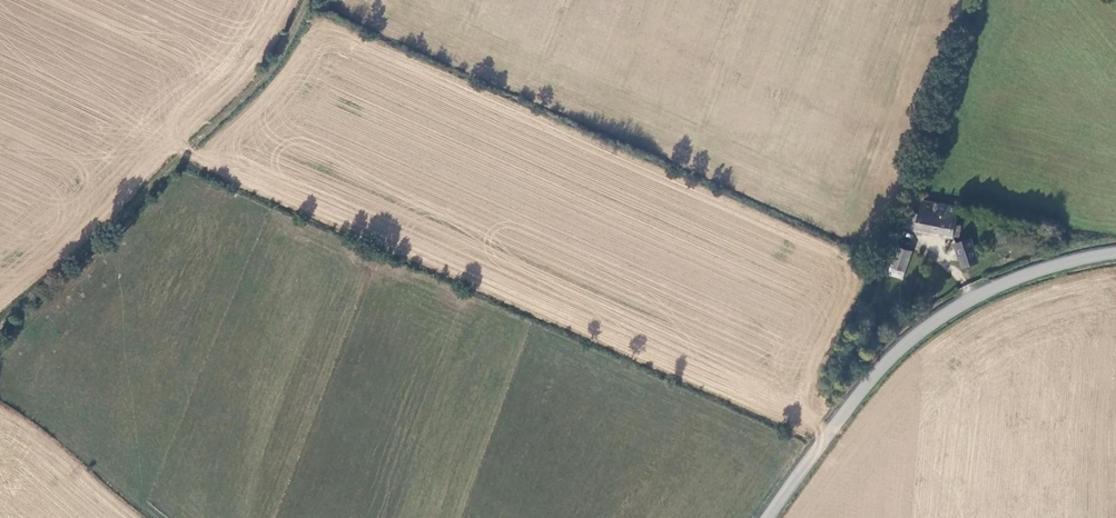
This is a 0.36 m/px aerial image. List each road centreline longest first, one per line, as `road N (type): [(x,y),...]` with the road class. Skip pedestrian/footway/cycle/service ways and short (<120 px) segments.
road 1 (tertiary): [(1115,258),(1032,275),(970,301),(894,357),(770,517)]

